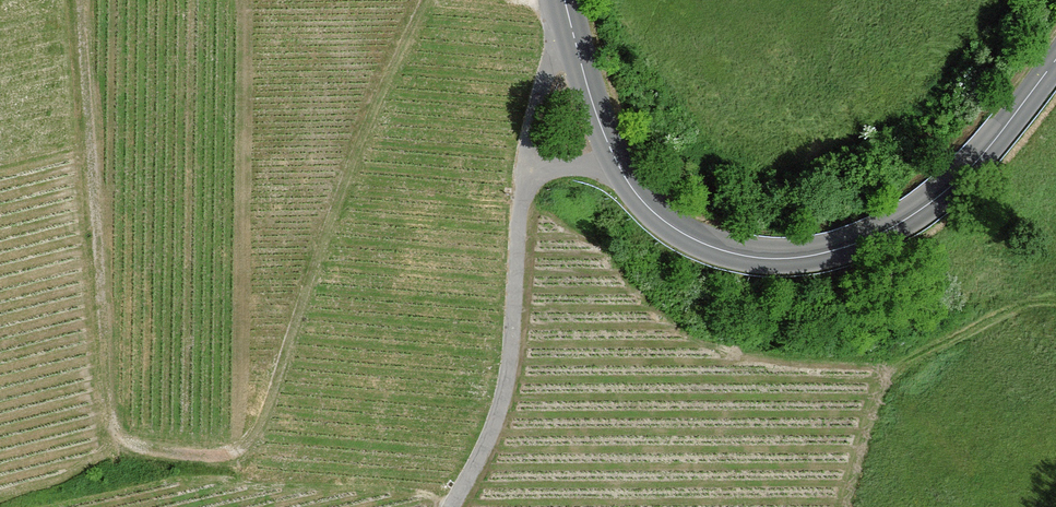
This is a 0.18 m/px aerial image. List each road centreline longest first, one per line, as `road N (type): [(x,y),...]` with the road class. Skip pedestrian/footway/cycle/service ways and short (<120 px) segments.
road 1 (track): [(82,0),(117,434),(142,449),(221,456),(240,448),(261,417),(348,172),(425,0)]
road 2 (tertiary): [(1055,60),(983,154),(933,201),(838,249),(762,258),(691,238),(631,186),(591,98),(563,0)]
road 3 (track): [(449,506),(493,424),(508,367),(522,169)]
road 4 (track): [(564,3),(522,169),(618,163)]

